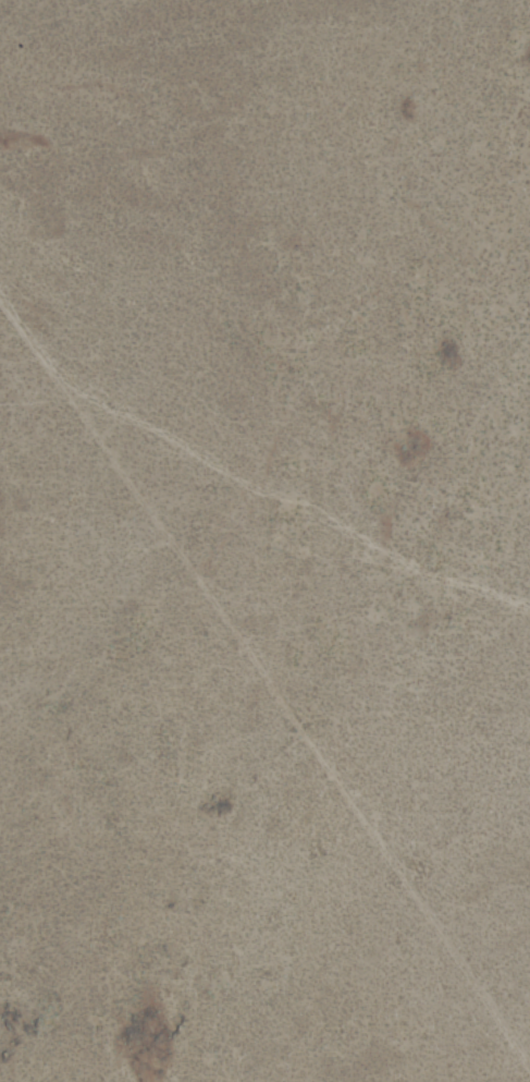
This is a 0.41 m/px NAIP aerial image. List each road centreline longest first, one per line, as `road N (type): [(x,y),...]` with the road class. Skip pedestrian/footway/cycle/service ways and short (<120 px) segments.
road 1 (track): [(529,1068),(239,635),(0,299)]

